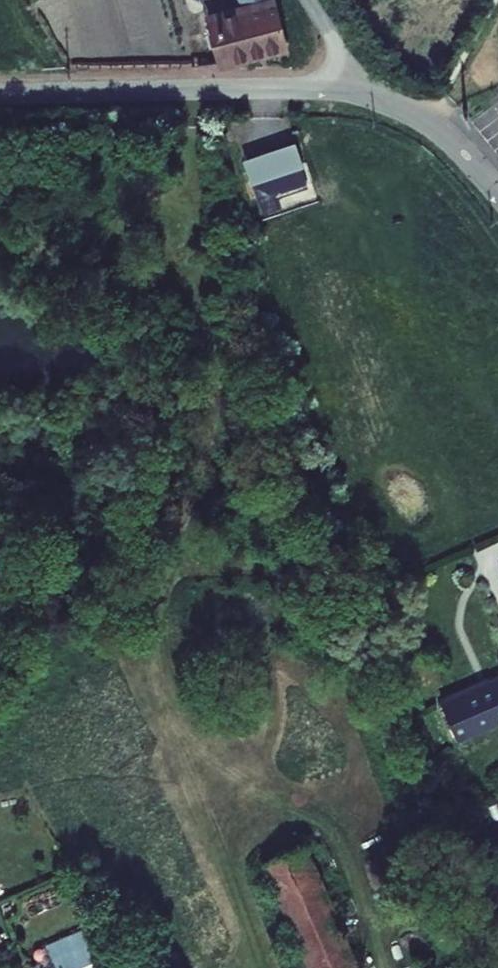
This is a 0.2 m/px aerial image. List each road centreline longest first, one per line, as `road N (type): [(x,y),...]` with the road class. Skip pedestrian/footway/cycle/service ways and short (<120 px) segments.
road 1 (unclassified): [(497,191),(440,129),(364,92),(0,95)]

